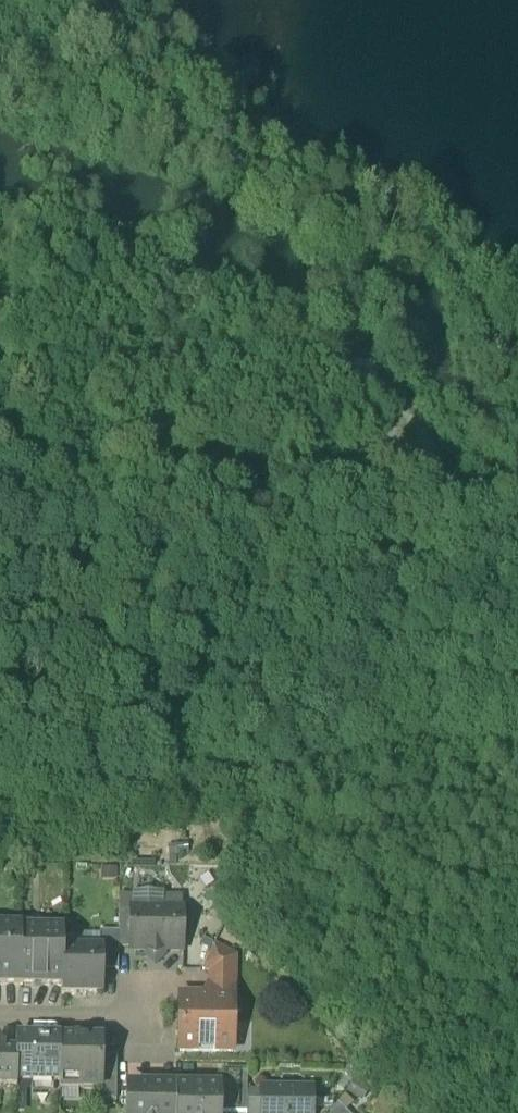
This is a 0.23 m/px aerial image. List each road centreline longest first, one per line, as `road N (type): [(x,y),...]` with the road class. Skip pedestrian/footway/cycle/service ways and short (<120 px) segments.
road 1 (track): [(476,503),(436,484),(185,476),(158,577),(40,762),(0,760)]
road 2 (track): [(40,762),(164,778),(272,776),(517,743)]
road 3 (residential): [(0,1015),(156,1020)]
road 4 (track): [(387,366),(382,433),(436,484)]

